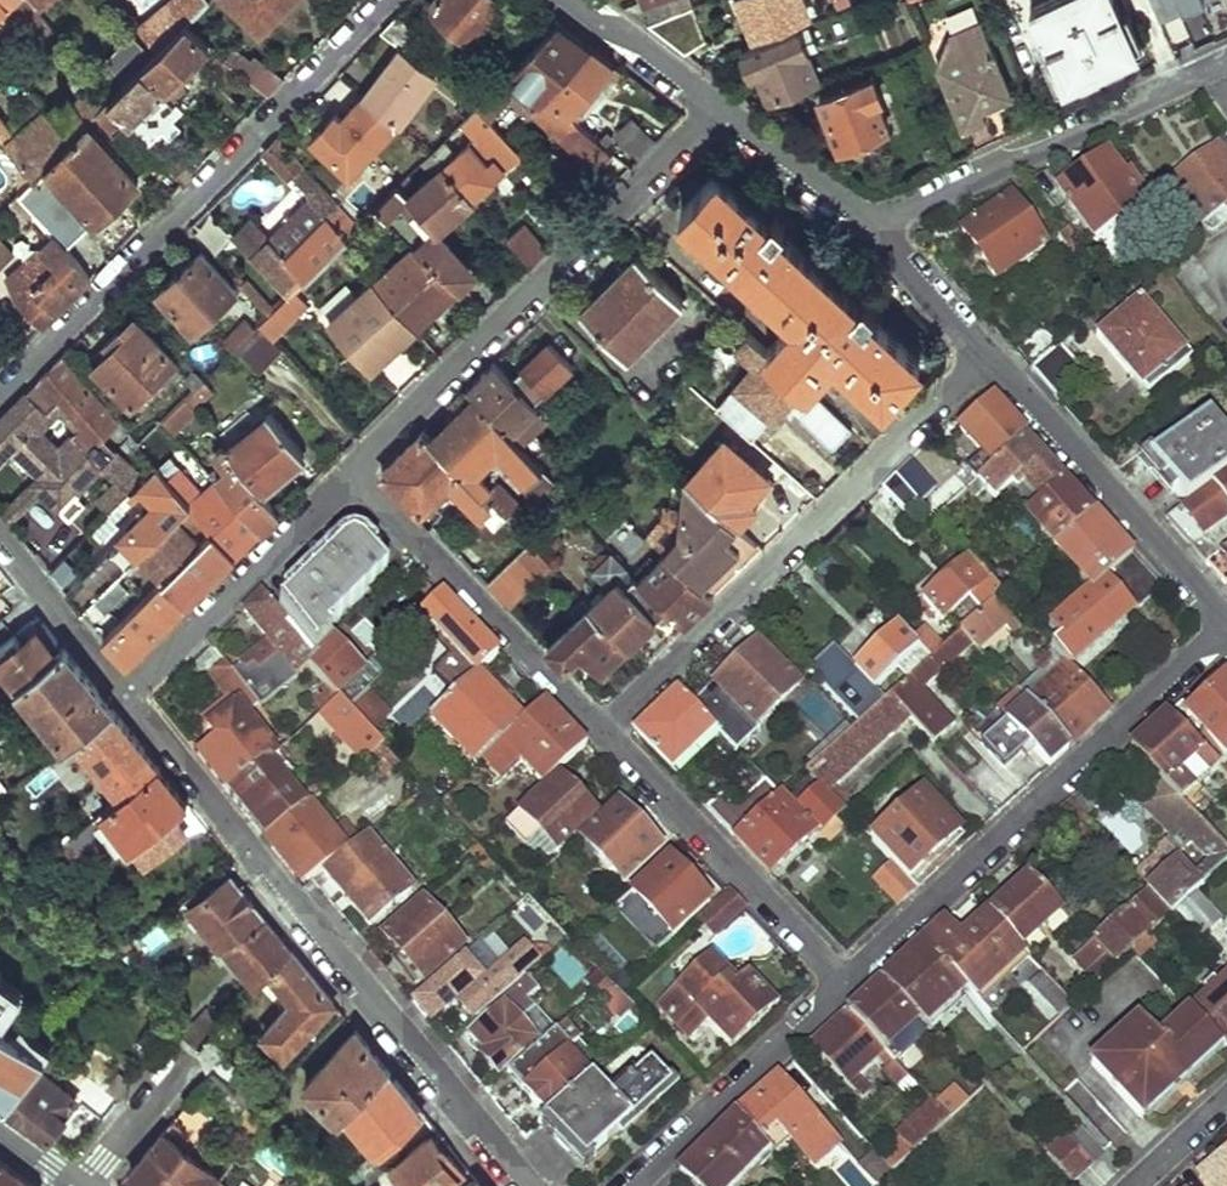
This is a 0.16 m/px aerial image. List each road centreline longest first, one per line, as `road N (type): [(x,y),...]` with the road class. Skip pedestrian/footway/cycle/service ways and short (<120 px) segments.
road 1 (residential): [(528,1185),(124,697)]
road 2 (residential): [(390,0),(0,394)]
road 3 (residential): [(604,731),(985,358)]
road 4 (residential): [(1226,627),(847,984)]
road 5 (residential): [(353,473),(716,104)]
road 6 (residential): [(877,229),(1208,71)]
road 7 (residential): [(604,731),(353,473)]
road 8 (residential): [(985,358),(1031,395),(1226,615)]
road 9 (residential): [(847,984),(604,731)]
road 10 (residential): [(124,697),(353,473)]
road 11 (residential): [(847,984),(635,1185)]
road 12 (residential): [(716,104),(877,229)]
road 13 (residential): [(124,697),(0,541)]
road 14 (residential): [(582,0),(716,104)]
road 15 (residential): [(877,229),(899,265),(985,358)]
road 16 (residential): [(189,1063),(88,1185)]
road 17 (residential): [(1226,1100),(1134,1185)]

